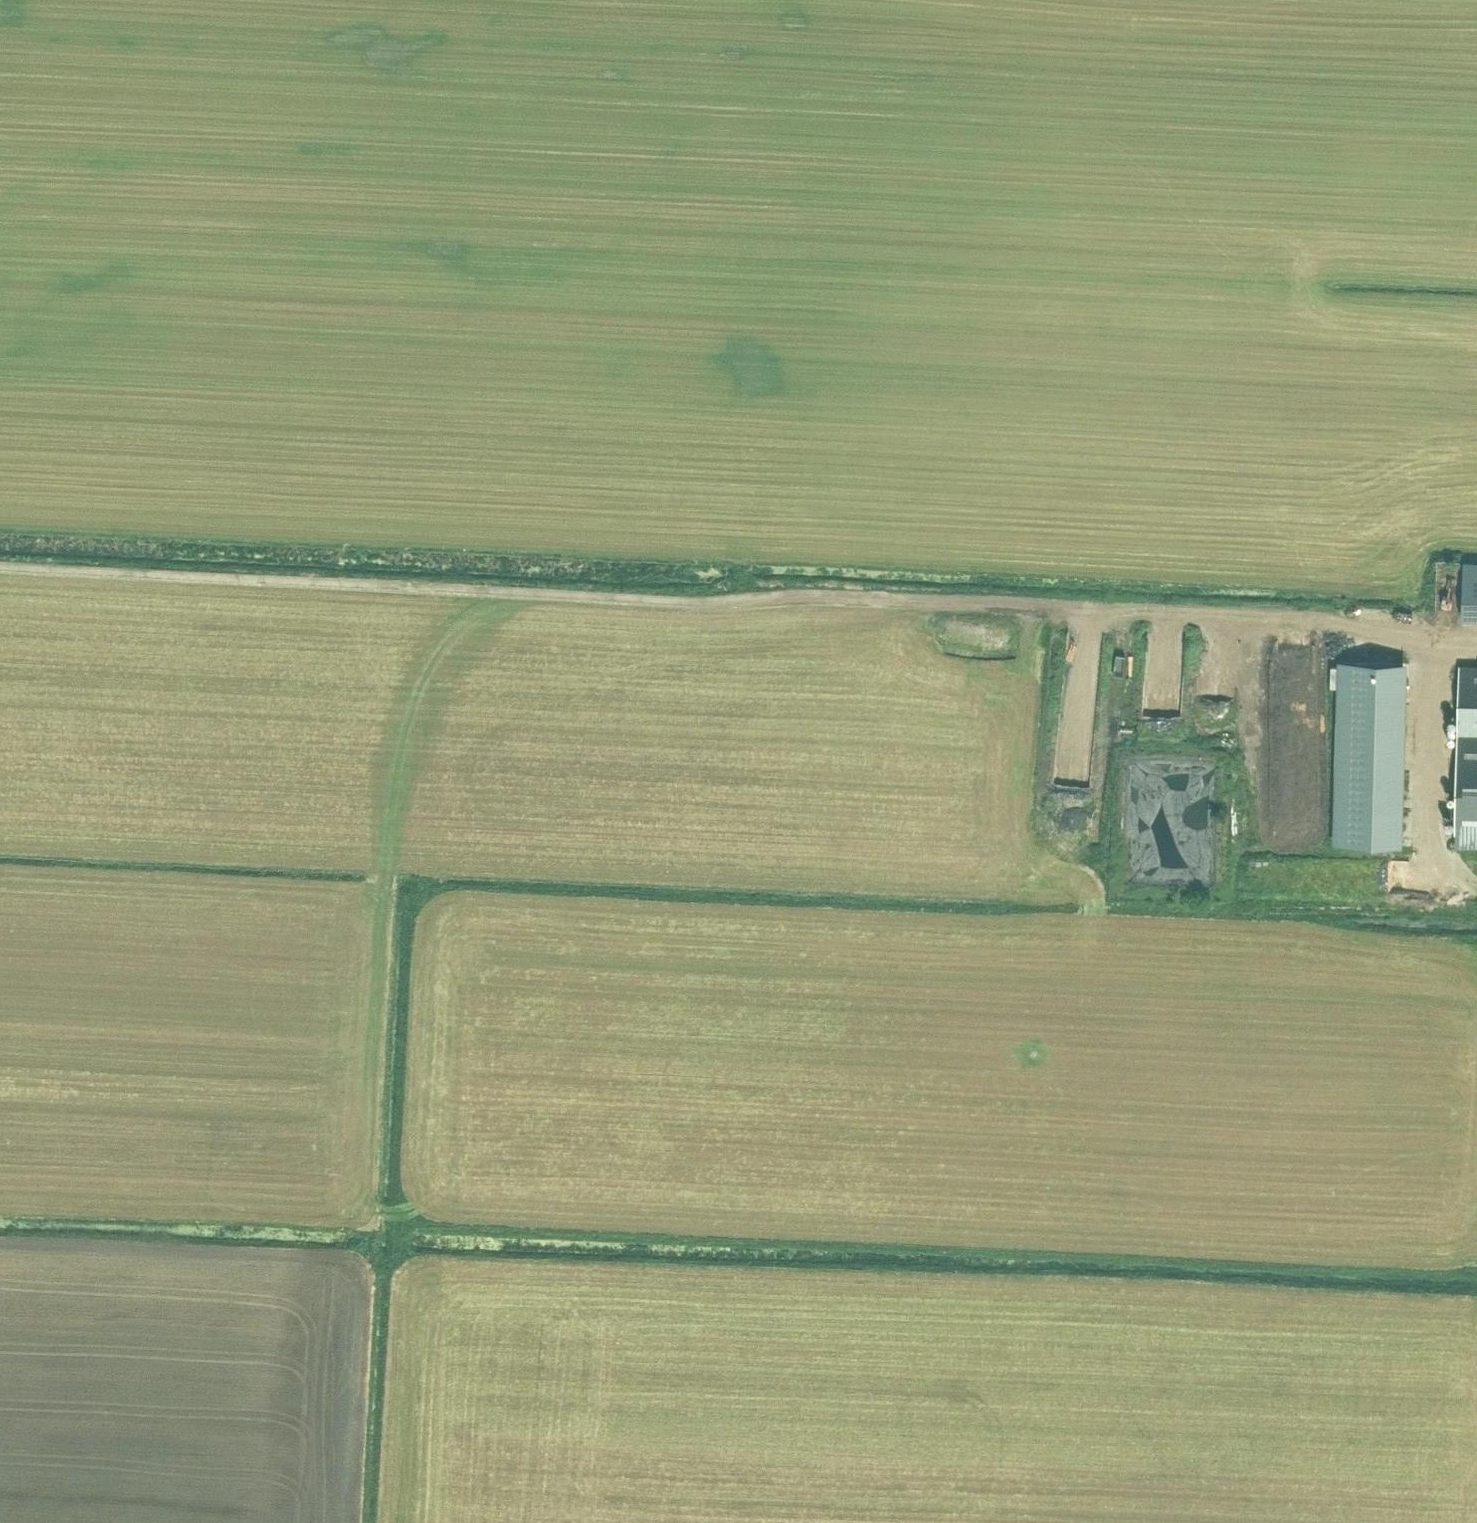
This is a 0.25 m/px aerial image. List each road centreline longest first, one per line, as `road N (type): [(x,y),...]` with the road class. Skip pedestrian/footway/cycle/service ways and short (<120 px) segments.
road 1 (track): [(1337,626),(1087,605),(784,593),(704,602),(0,570)]

